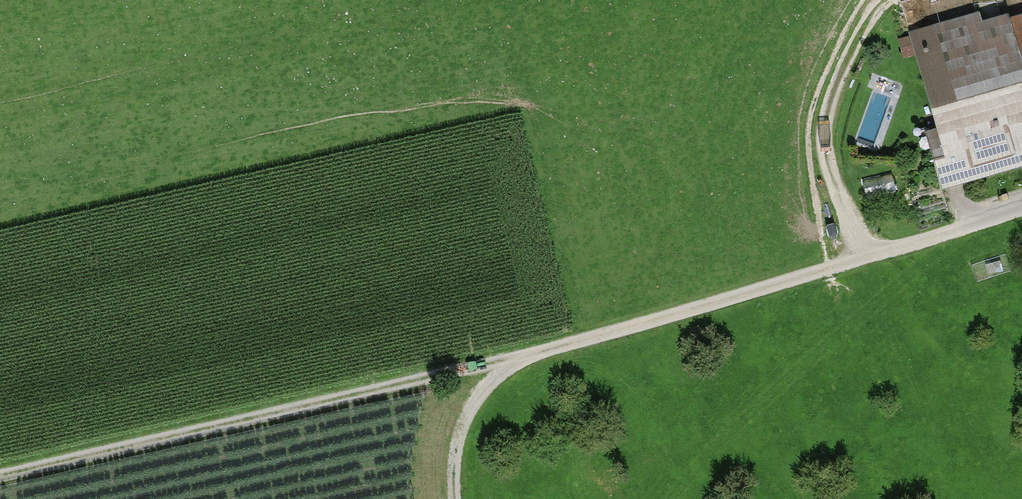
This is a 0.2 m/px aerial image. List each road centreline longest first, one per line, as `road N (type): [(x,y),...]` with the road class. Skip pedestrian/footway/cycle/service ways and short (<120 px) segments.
road 1 (track): [(456,498),(458,441),(479,392),(516,358),(873,253)]
road 2 (track): [(0,478),(516,358)]
road 3 (track): [(887,0),(866,16),(835,86),(823,140),(853,224),(873,253)]

